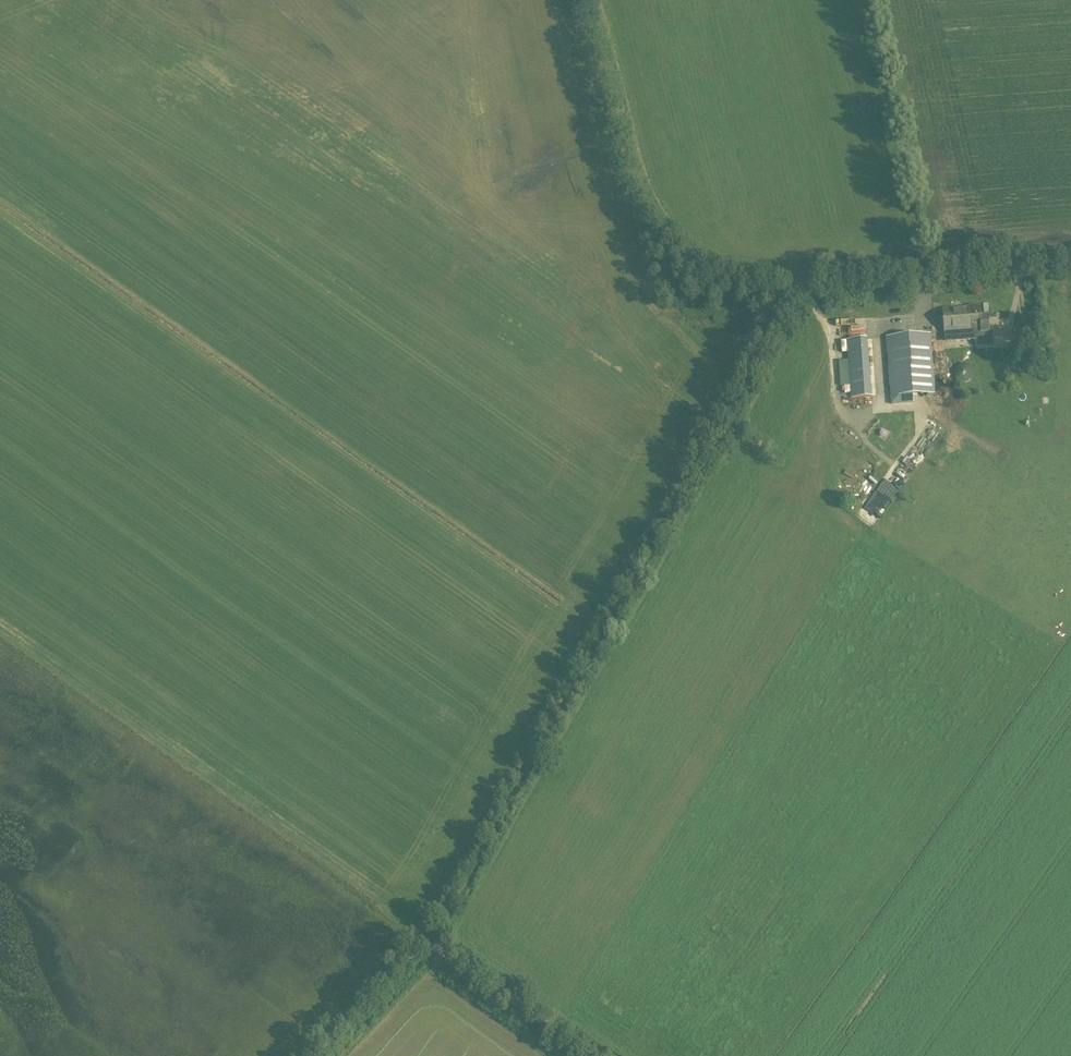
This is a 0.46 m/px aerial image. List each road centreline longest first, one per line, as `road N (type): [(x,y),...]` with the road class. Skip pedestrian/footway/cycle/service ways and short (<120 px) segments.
road 1 (track): [(314,1055),(425,941),(795,282)]
road 2 (unclassified): [(1070,262),(795,282),(710,264),(677,241),(643,194),(592,0)]
road 3 (track): [(587,1055),(425,941)]

